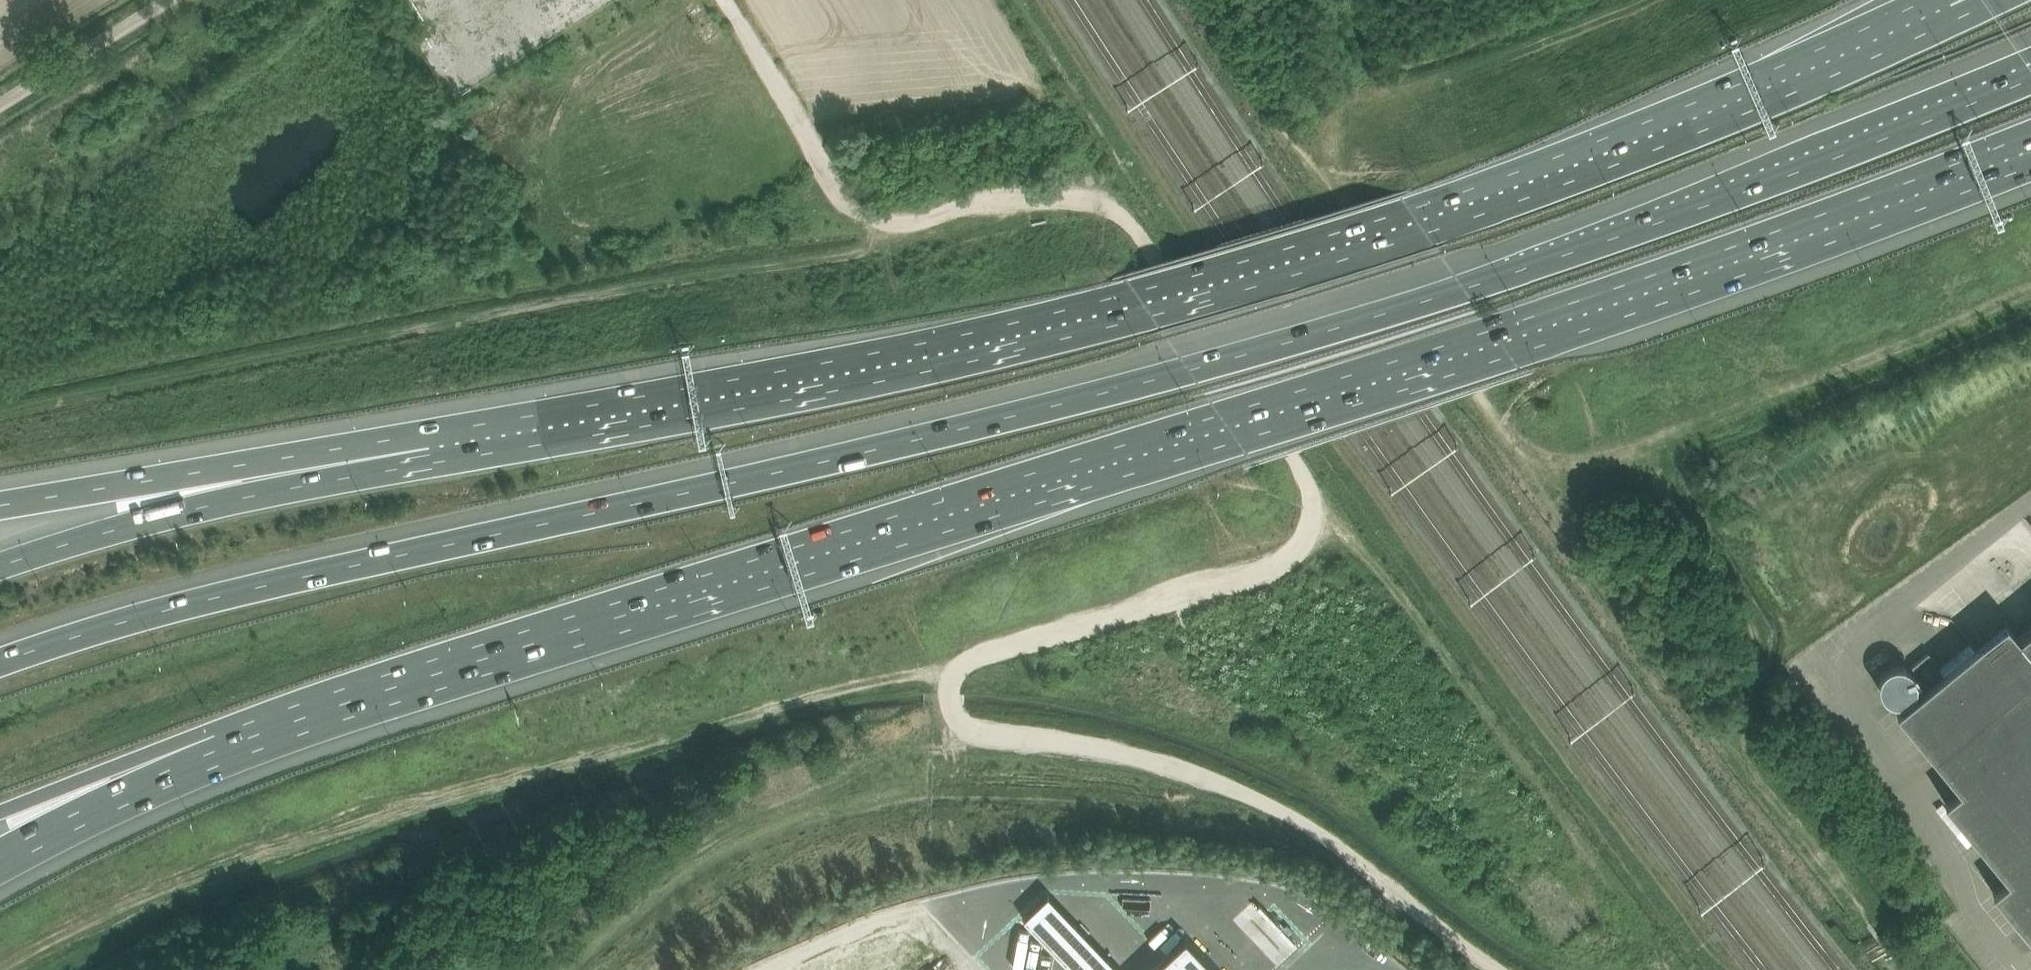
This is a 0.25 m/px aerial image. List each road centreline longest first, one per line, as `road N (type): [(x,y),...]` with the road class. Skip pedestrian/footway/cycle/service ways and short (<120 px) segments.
road 1 (motorway): [(2030,79),(1697,210),(1188,370),(198,606),(0,666)]
road 2 (track): [(727,0),(849,196),(877,221),(1081,194),(1128,220),(1310,484),(1305,537),(1281,563),(979,657),(953,684),(953,719),(972,732),(1179,768),(1286,810),(1508,969)]
road 3 (motorway): [(276,725),(1733,265),(2030,147)]
road 4 (motorway): [(1948,5),(1662,133),(1417,220),(1145,302),(938,355),(434,448)]
road 5 (track): [(1729,969),(1458,610),(1177,214),(1040,0)]
road 6 (track): [(963,668),(476,792),(228,874),(21,969)]
road 7 (track): [(1567,474),(1532,488),(1261,104),(1199,0)]
road 8 (track): [(2030,276),(1567,474)]
road 9 (track): [(1310,525),(1370,563),(1573,836),(1587,888)]
road 10 (motorway): [(434,448),(0,565)]
road 11 (motorway): [(434,448),(227,466),(0,506)]
road 12 (motorway): [(0,860),(276,725)]
road 13 (motorway): [(0,813),(276,725)]
road 14 (unclassified): [(0,104),(167,0)]
road 15 (track): [(1325,184),(1319,0)]

